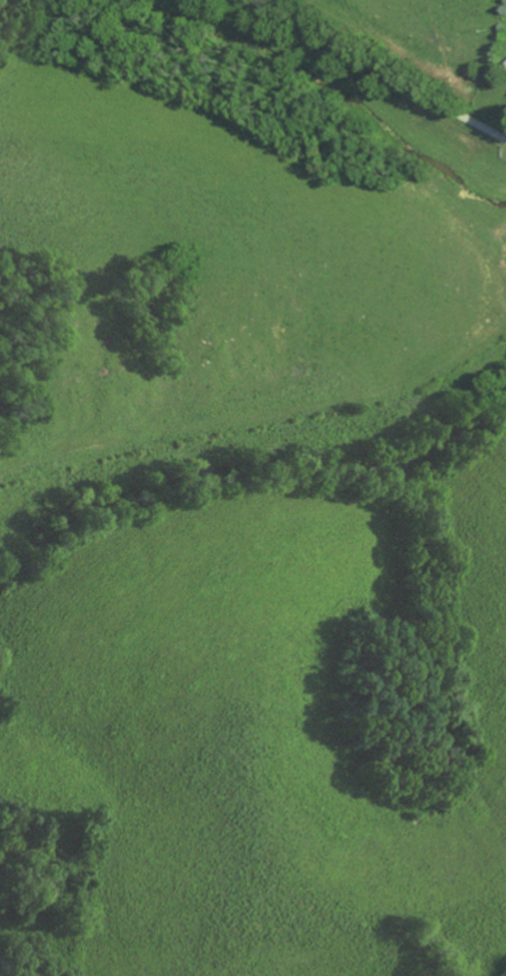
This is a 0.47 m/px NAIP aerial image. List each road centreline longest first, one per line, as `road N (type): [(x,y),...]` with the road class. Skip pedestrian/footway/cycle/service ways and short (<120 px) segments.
road 1 (residential): [(467,120),(446,205),(466,218),(485,263),(461,334),(413,393),(236,448),(0,469)]
road 2 (residential): [(241,0),(505,141)]

